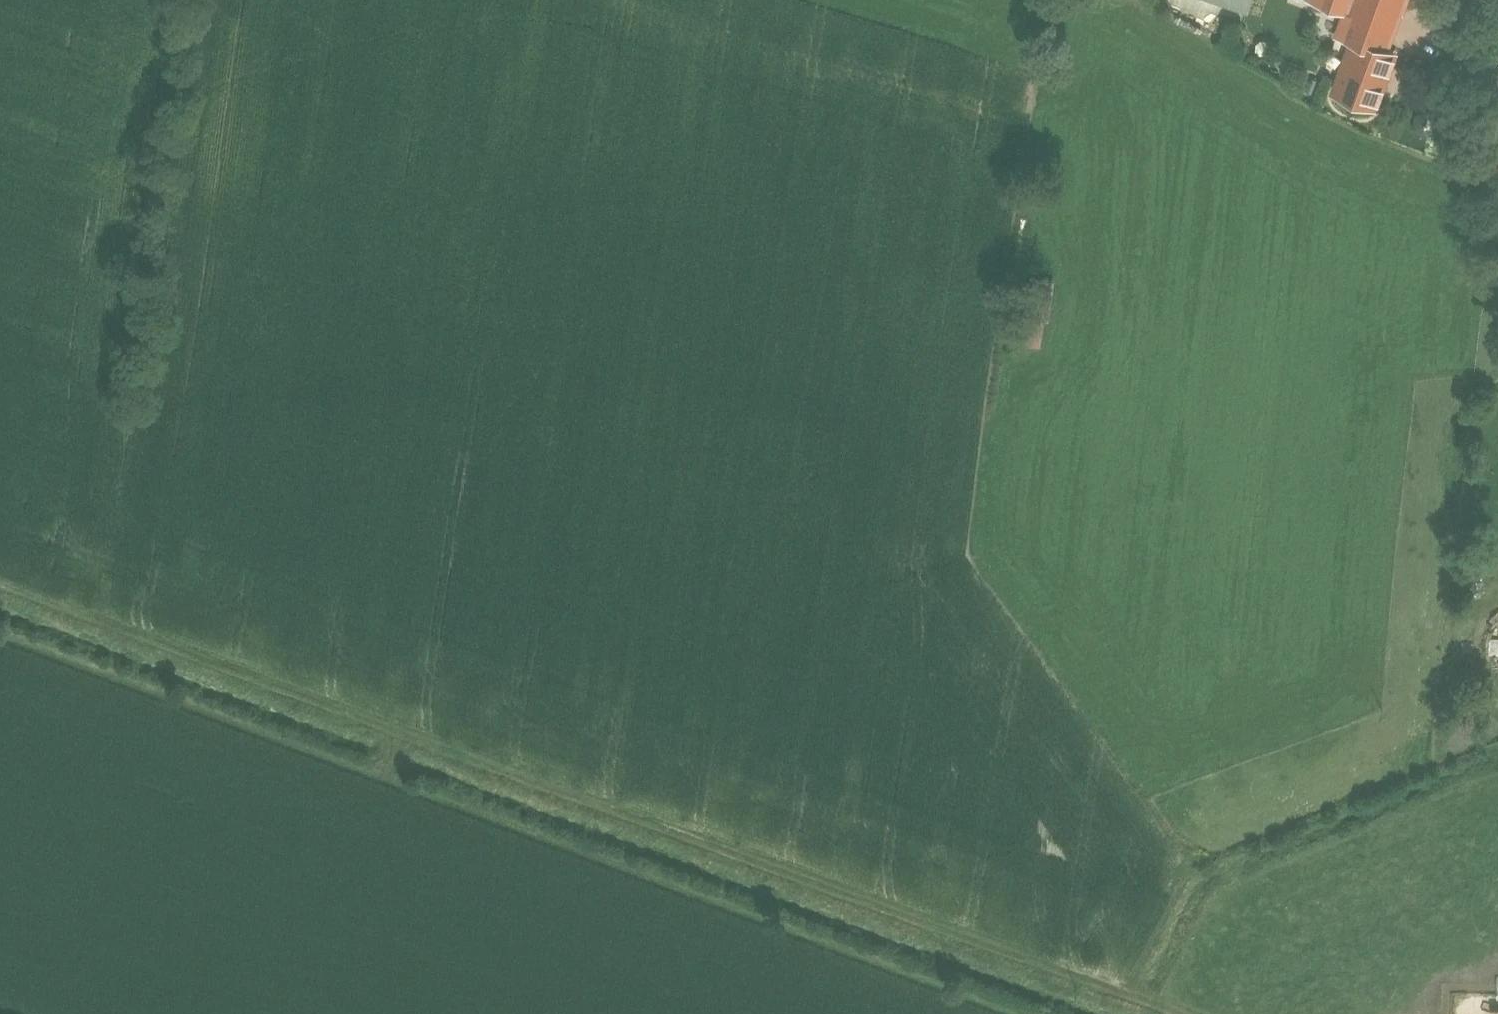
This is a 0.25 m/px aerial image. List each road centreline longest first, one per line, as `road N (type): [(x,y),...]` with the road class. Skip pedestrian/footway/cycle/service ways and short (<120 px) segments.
road 1 (track): [(1168,1013),(118,626)]

